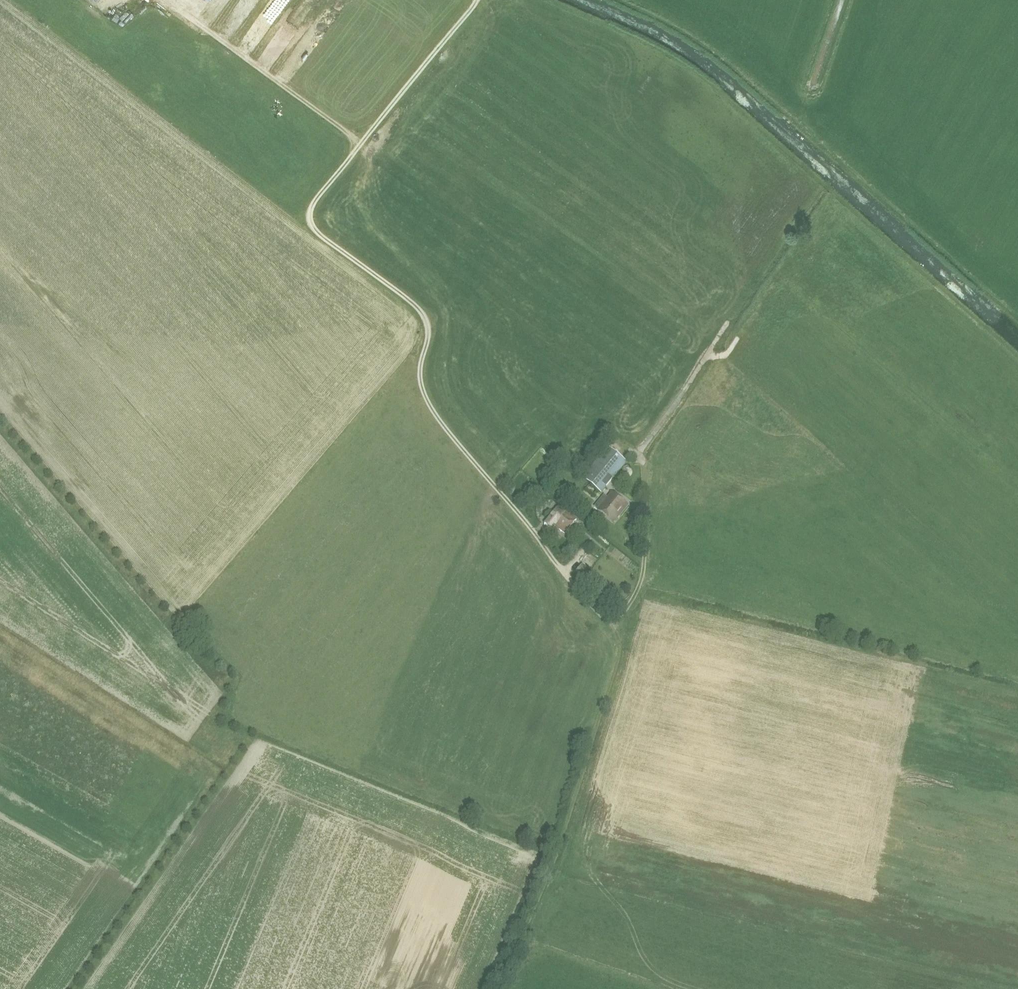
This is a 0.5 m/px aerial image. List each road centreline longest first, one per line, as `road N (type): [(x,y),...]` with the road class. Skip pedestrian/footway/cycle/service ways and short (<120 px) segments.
road 1 (track): [(499,988),(556,853),(615,669),(617,637),(430,405),(421,383),(429,329),(422,313),(317,233),(310,215),(476,0)]
road 2 (track): [(706,354),(639,455),(643,568),(611,625)]
road 3 (track): [(359,146),(167,0)]

